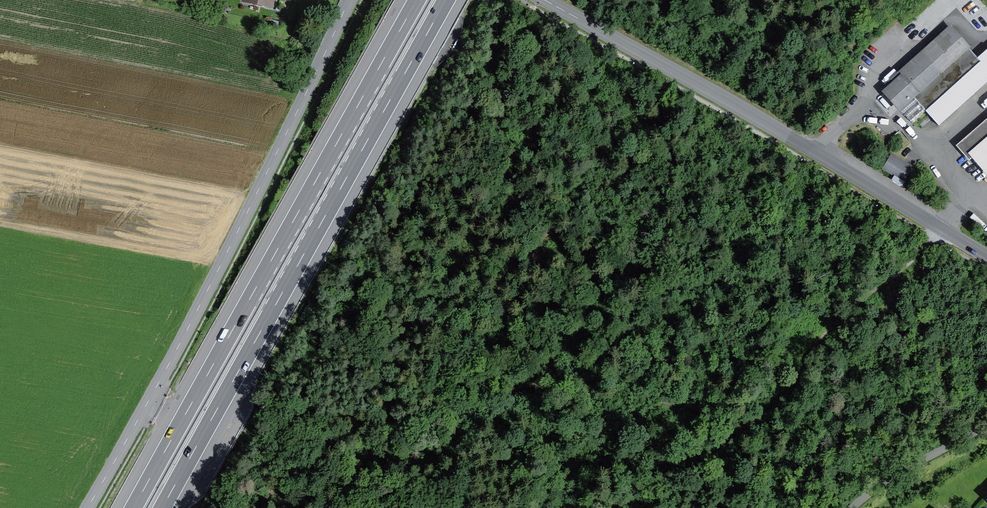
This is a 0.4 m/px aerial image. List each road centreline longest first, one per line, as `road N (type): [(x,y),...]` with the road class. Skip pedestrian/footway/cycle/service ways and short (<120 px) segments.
road 1 (motorway): [(162,507),(446,0)]
road 2 (motorway): [(417,0),(134,507)]
road 3 (unclassified): [(349,0),(189,327),(87,507)]
road 4 (unclassified): [(986,257),(545,0)]
road 5 (residential): [(849,507),(986,427)]

